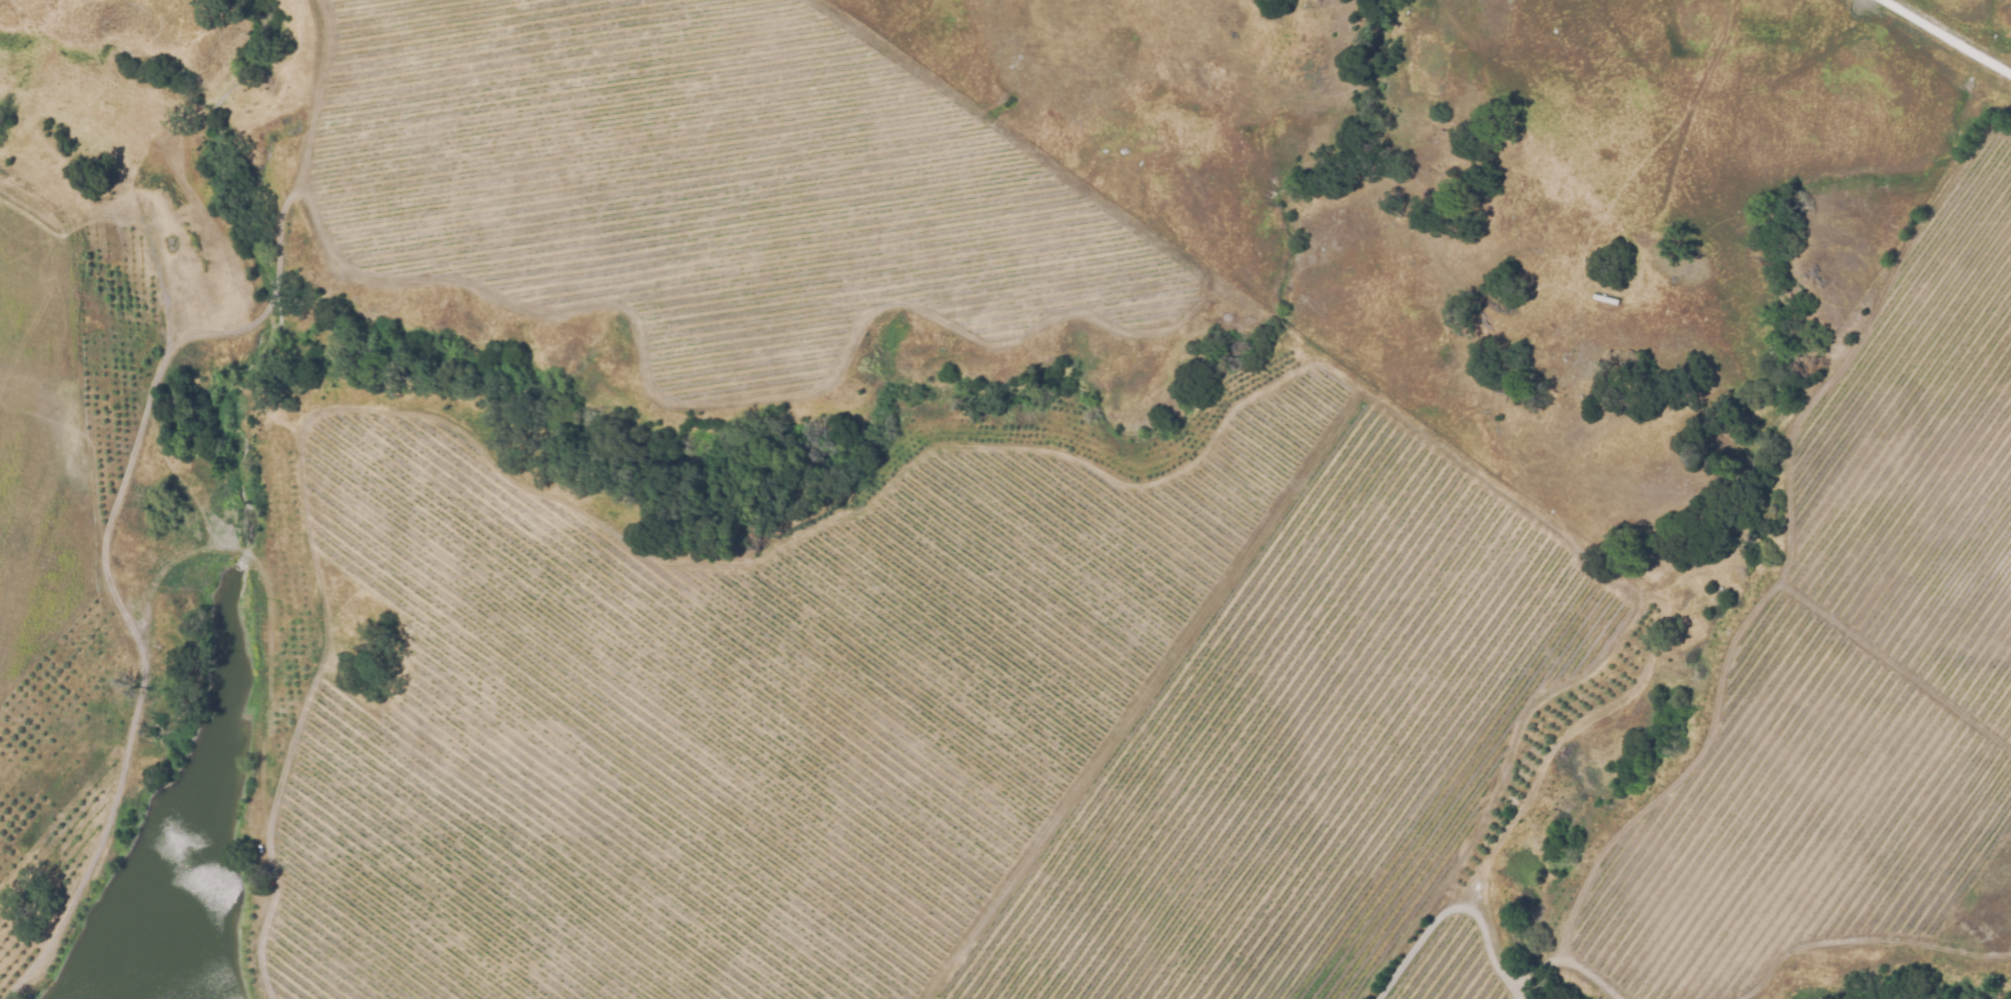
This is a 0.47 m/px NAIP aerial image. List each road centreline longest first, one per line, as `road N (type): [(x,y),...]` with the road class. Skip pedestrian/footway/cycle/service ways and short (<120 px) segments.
road 1 (residential): [(1889,0),(2010,73)]

